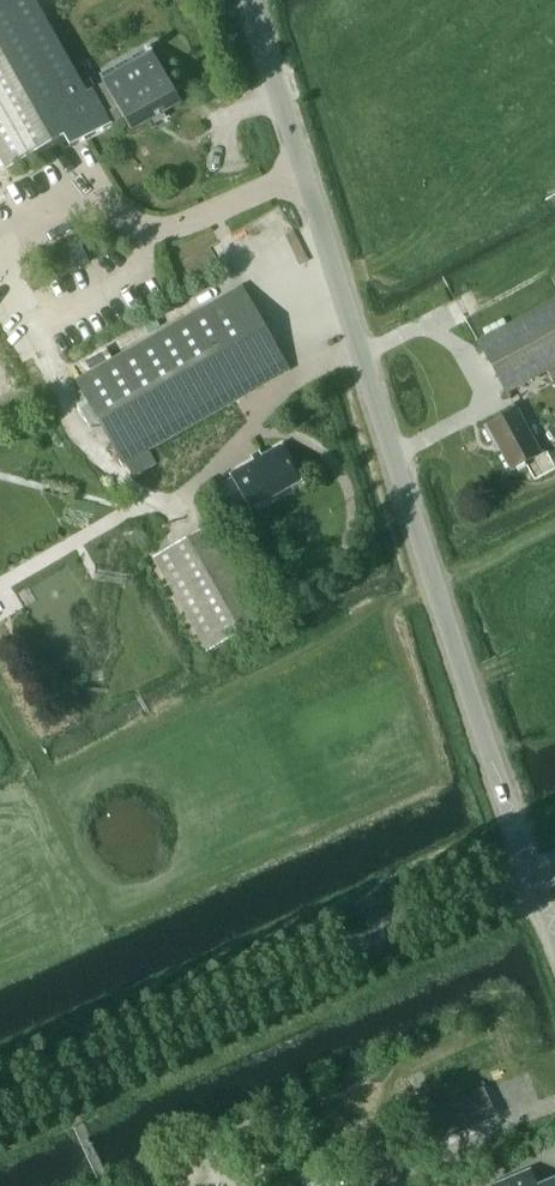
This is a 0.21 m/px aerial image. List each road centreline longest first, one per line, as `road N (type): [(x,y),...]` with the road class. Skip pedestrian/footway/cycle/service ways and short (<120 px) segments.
road 1 (tertiary): [(554,939),(251,0)]

